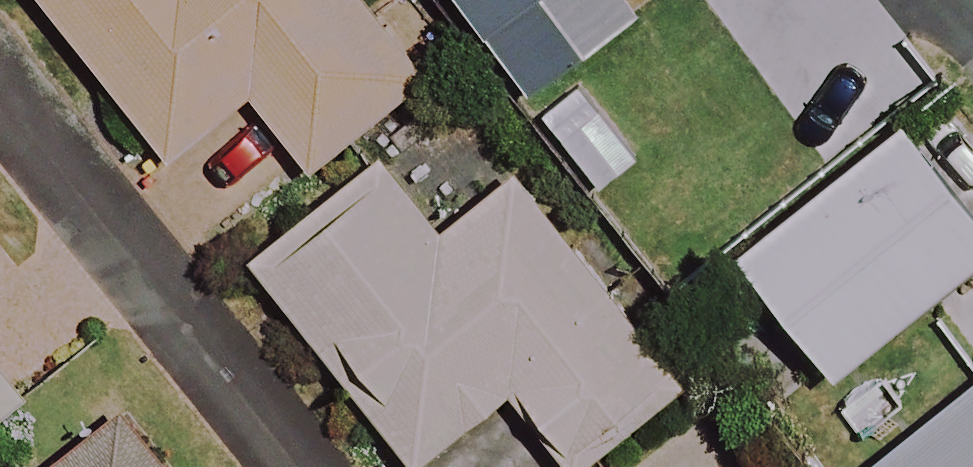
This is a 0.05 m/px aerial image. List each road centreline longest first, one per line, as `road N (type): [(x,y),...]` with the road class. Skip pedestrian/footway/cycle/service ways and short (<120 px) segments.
road 1 (residential): [(0,93),(295,466)]

